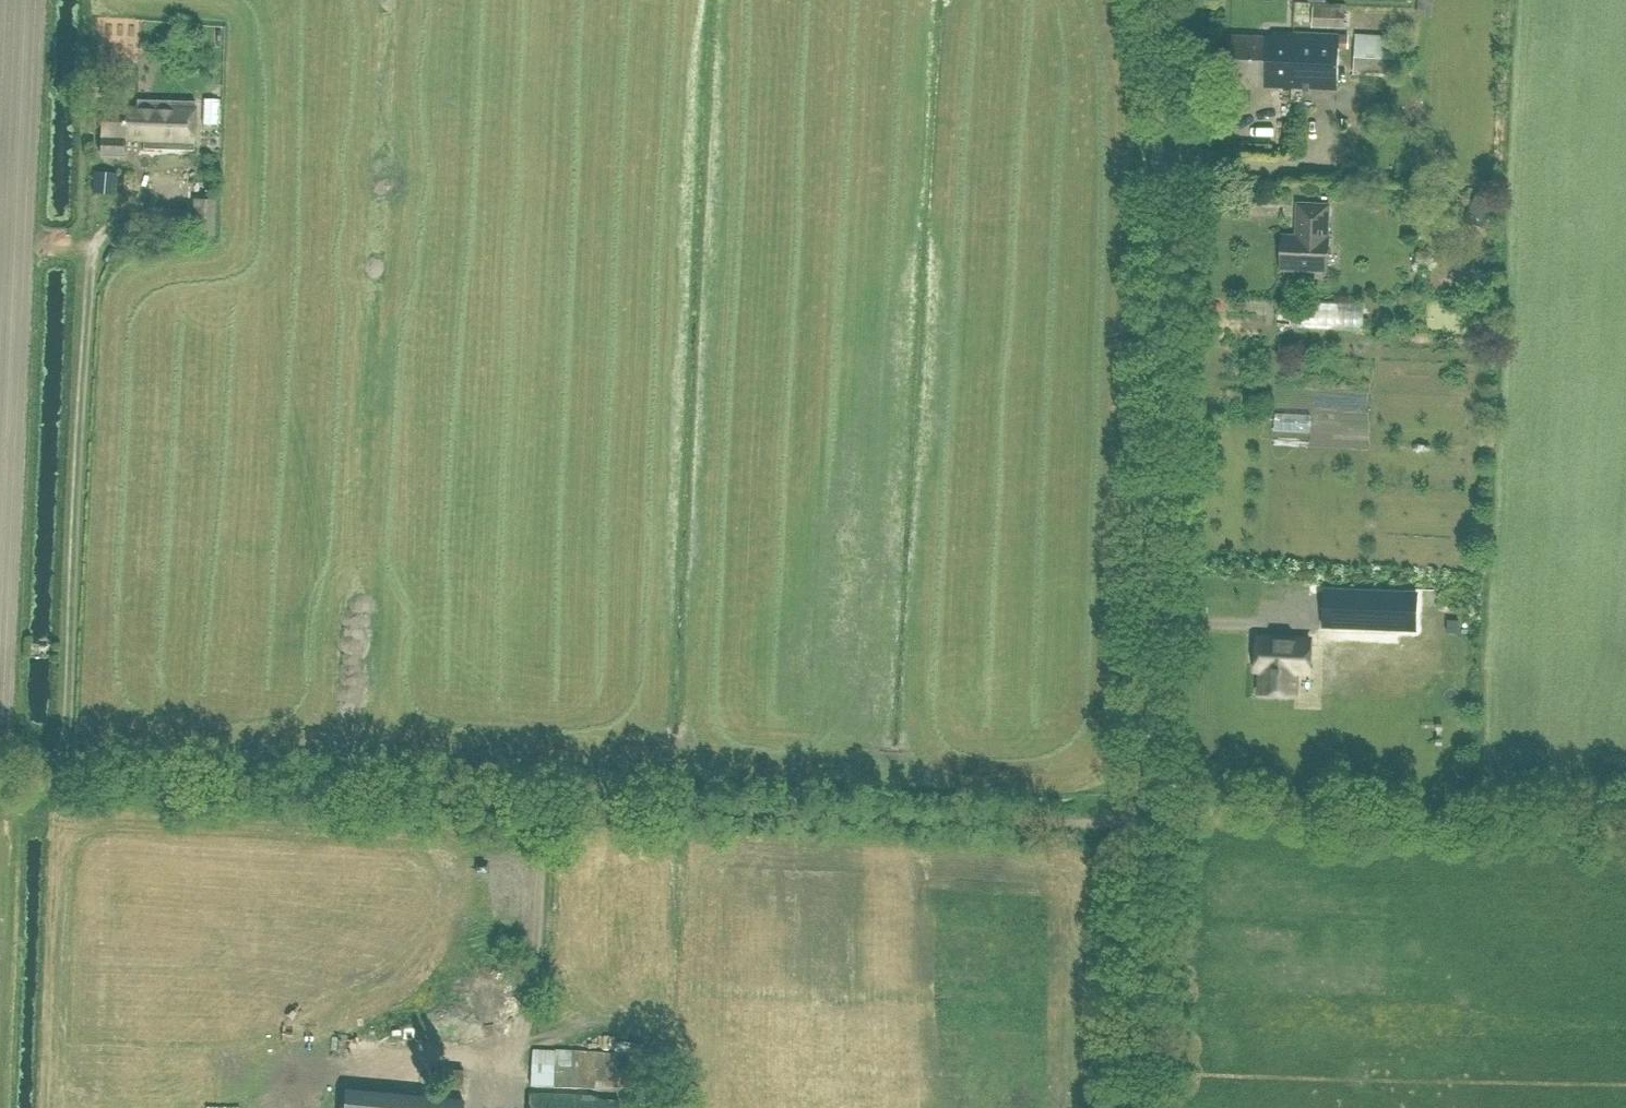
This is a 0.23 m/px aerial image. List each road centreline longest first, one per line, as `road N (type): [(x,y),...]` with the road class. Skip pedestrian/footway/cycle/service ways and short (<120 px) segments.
road 1 (track): [(0,780),(1012,821),(1128,822),(1150,810)]
road 2 (unclassified): [(1150,810),(1170,113),(1158,0)]
road 3 (track): [(61,783),(89,256),(77,252),(71,235),(79,223),(85,97)]
road 4 (unclassified): [(1150,810),(1625,823)]
road 5 (track): [(534,804),(543,853),(515,1107)]
road 6 (unclassified): [(1135,1107),(1150,810)]

